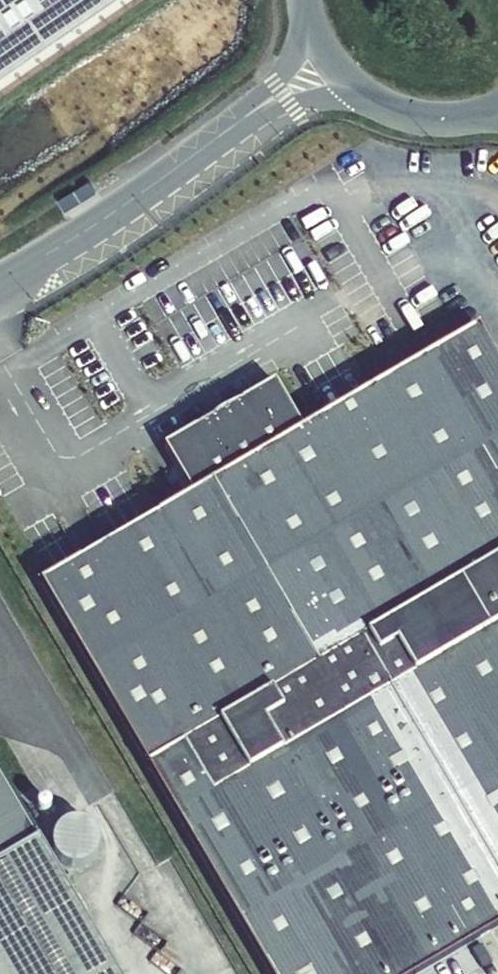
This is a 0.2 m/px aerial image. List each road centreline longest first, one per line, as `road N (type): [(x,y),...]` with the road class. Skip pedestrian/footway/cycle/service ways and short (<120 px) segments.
road 1 (residential): [(234,136),(102,230),(0,288)]
road 2 (residential): [(303,0),(290,67),(234,136)]
road 3 (residential): [(234,136),(313,101),(375,104)]
road 4 (residential): [(303,0),(327,60),(375,104)]

